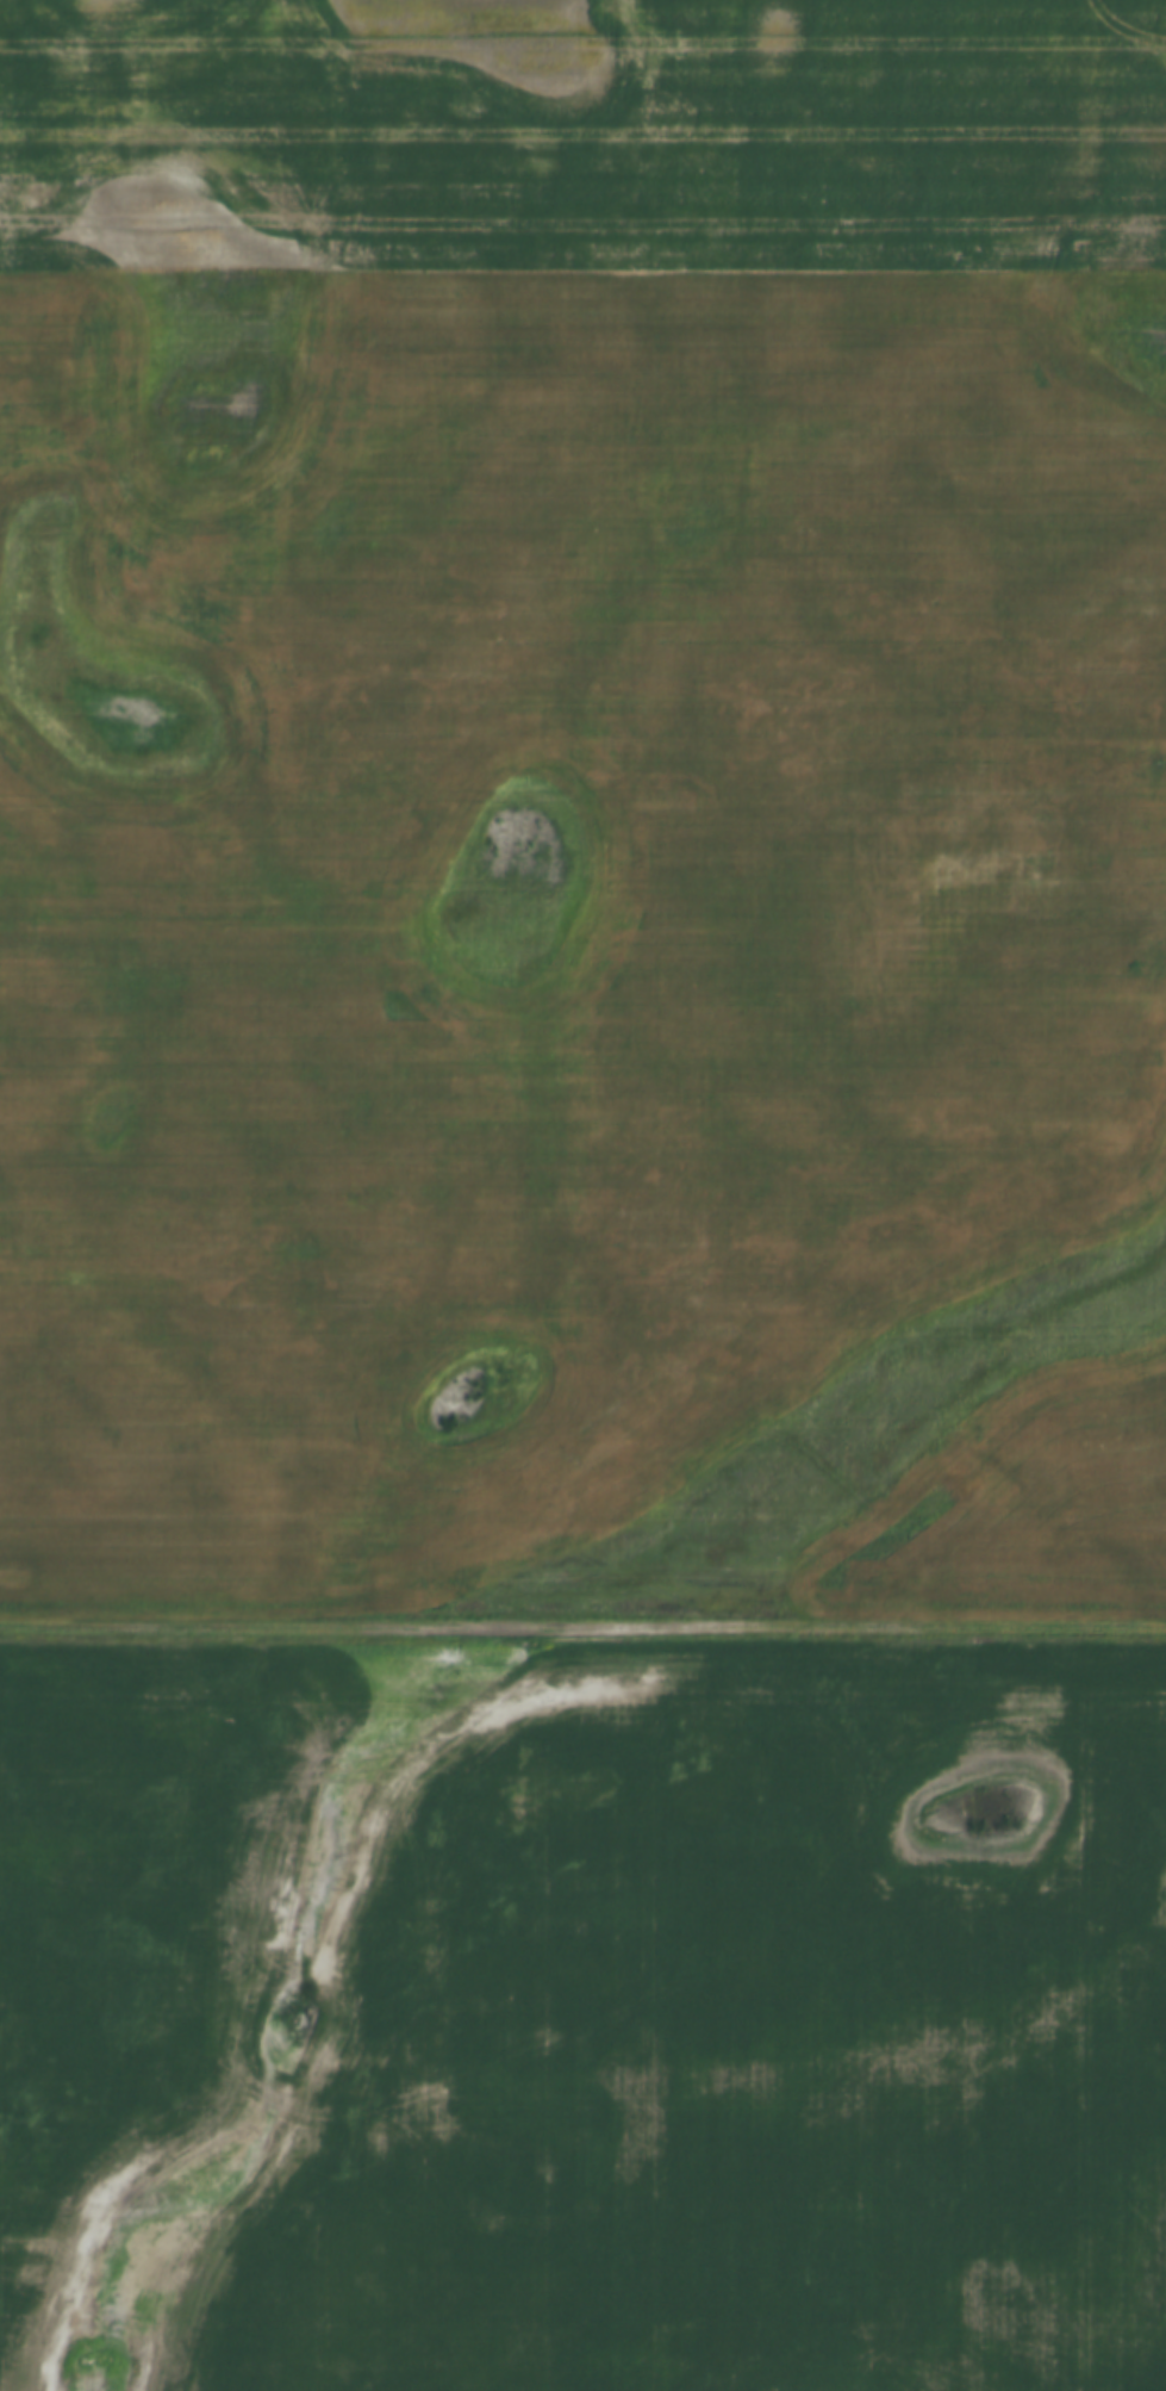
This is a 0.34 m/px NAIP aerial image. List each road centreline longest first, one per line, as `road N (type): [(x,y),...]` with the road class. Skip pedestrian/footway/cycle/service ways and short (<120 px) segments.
road 1 (track): [(0,1634),(1165,1634)]

